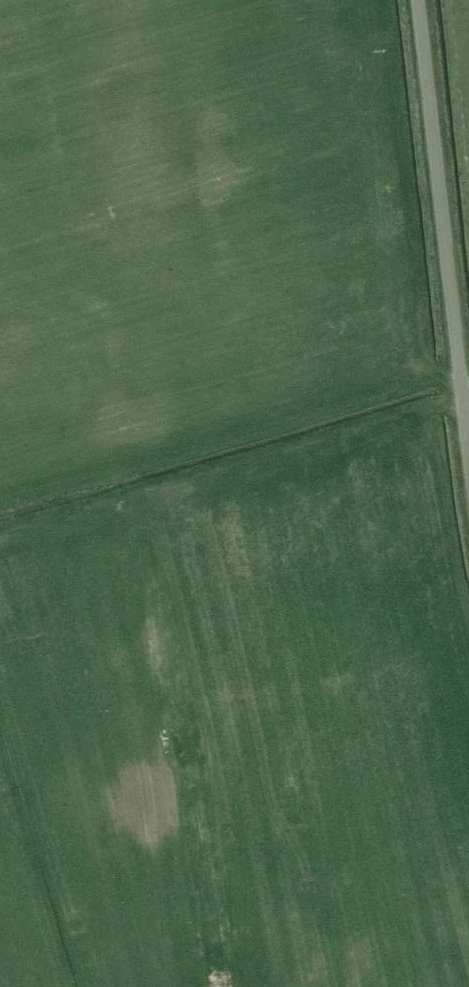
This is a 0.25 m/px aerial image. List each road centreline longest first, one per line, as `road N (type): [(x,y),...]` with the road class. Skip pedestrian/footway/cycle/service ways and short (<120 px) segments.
road 1 (unclassified): [(468,446),(411,0)]

